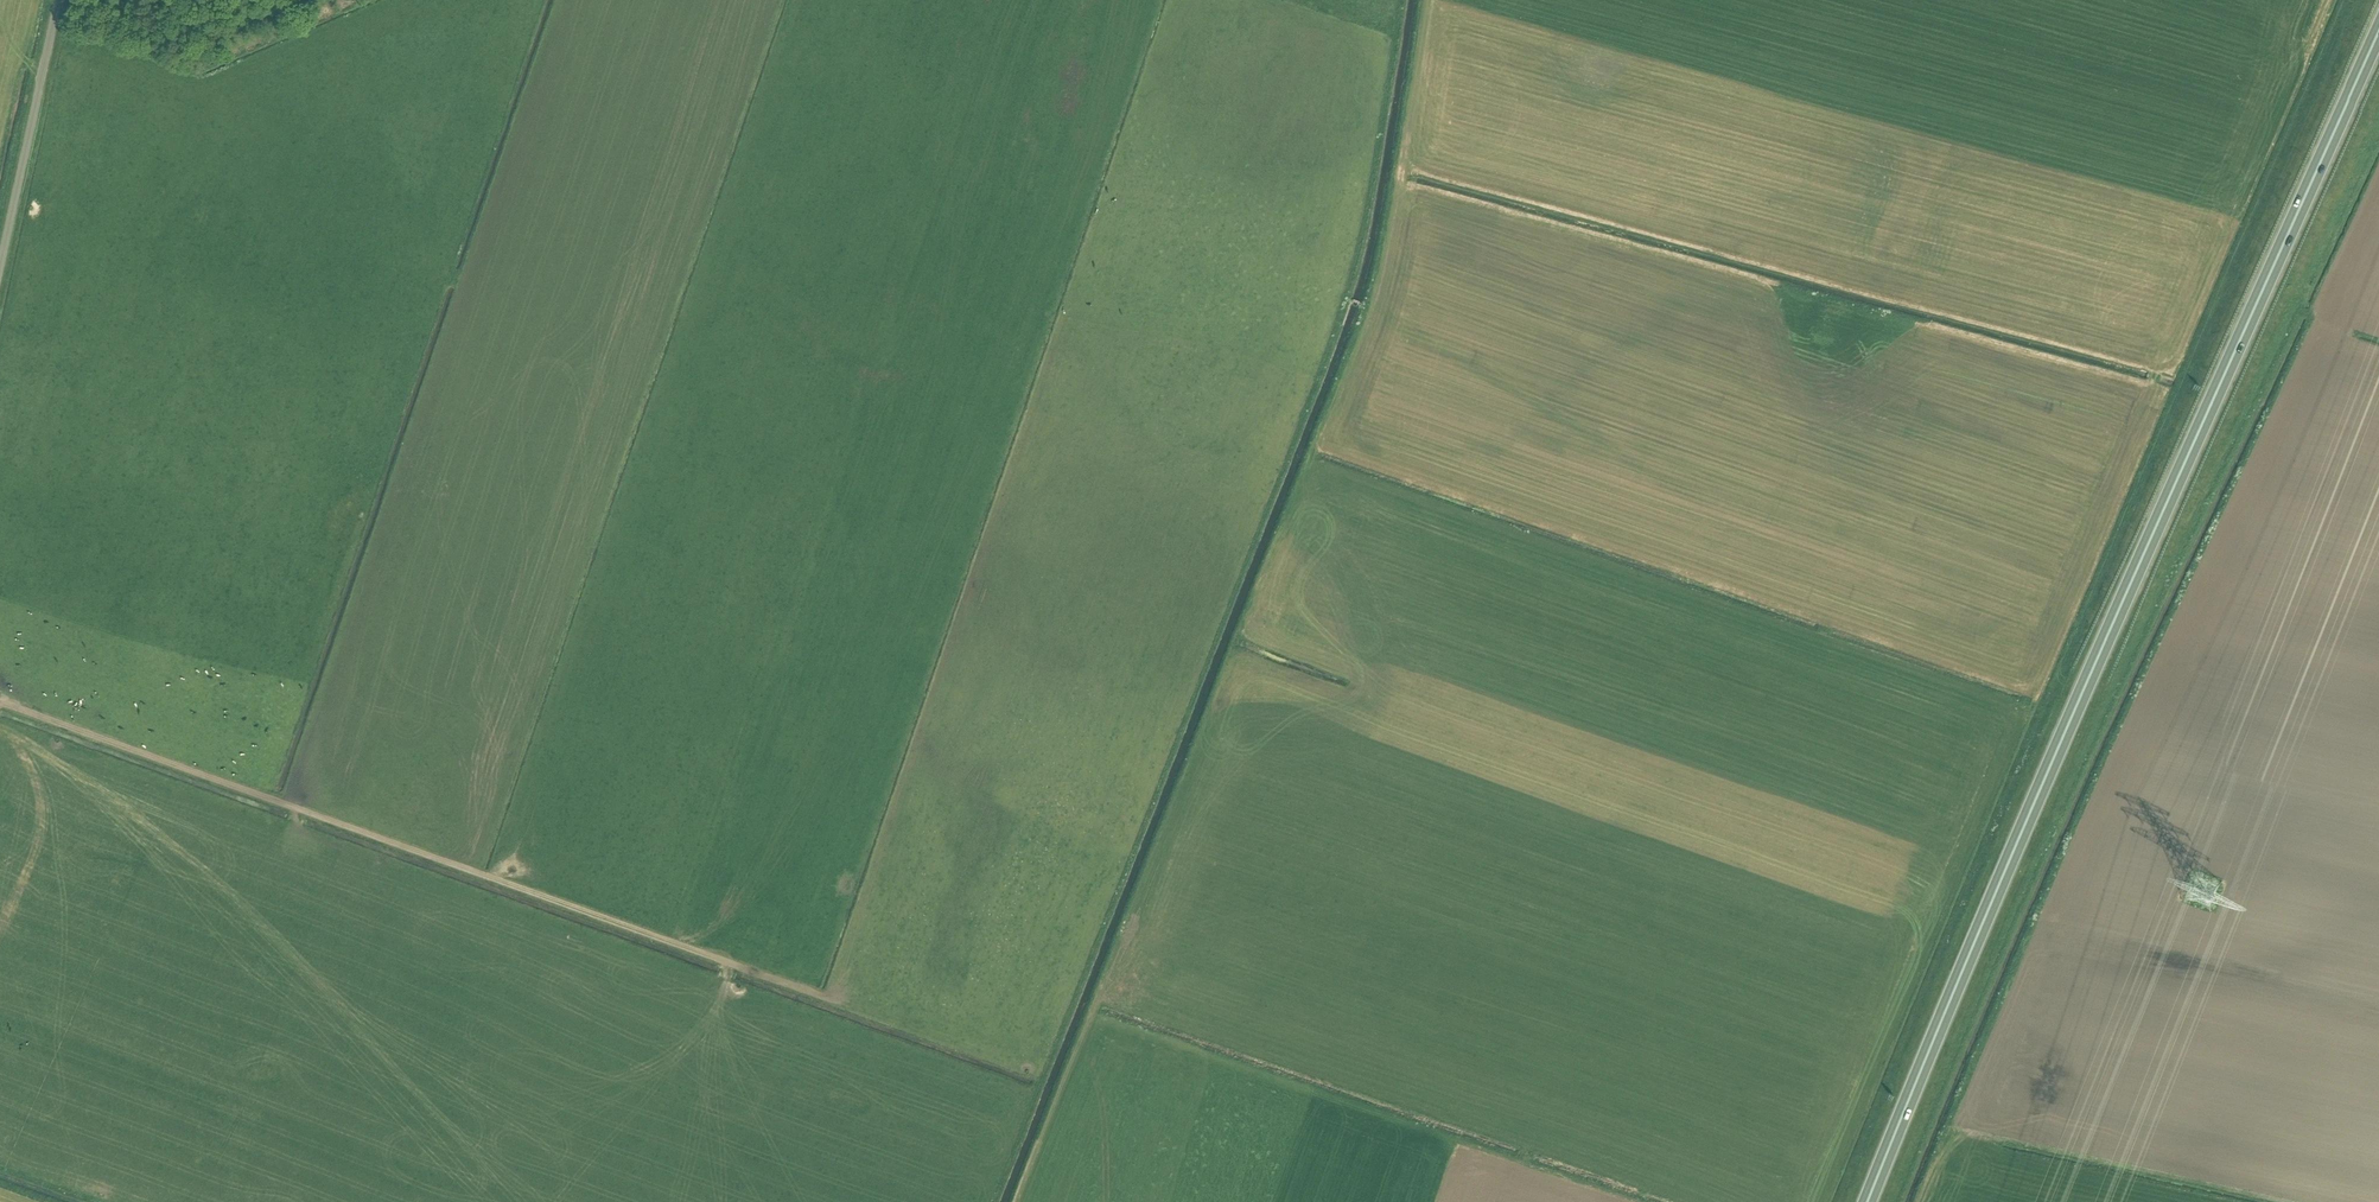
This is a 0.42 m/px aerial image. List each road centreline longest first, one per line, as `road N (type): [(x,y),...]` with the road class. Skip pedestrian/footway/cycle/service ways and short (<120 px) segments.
road 1 (trunk): [(1867,1201),(2012,851),(2378,39)]
road 2 (unclassified): [(0,265),(59,0)]
road 3 (track): [(1427,0),(1397,172)]

